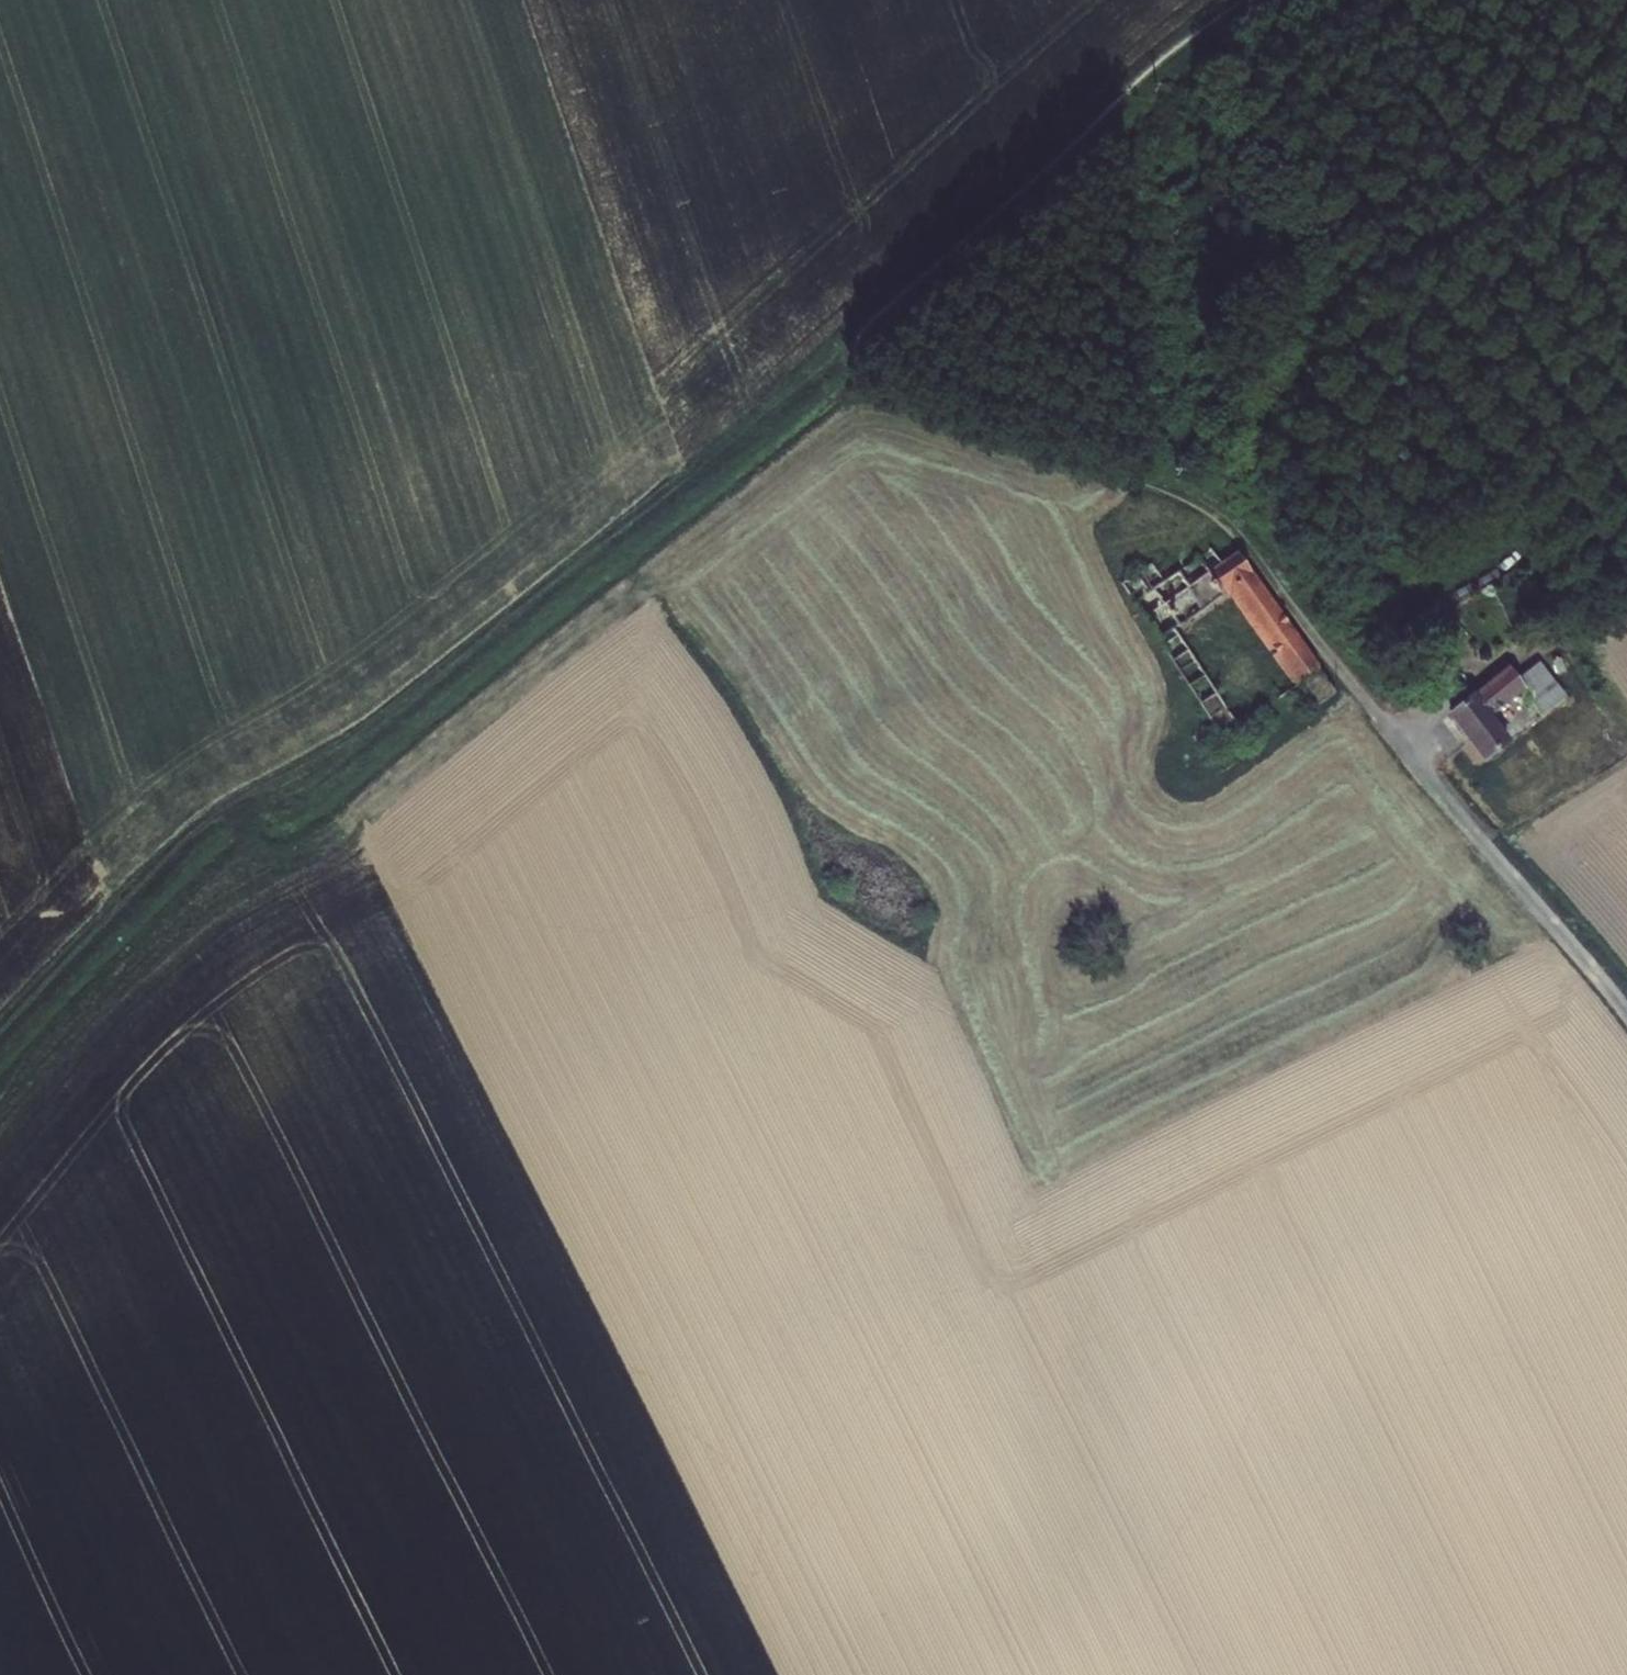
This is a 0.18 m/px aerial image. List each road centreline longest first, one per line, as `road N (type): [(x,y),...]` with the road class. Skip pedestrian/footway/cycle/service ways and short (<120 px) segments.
road 1 (unclassified): [(1245,544),(1626,1020)]

